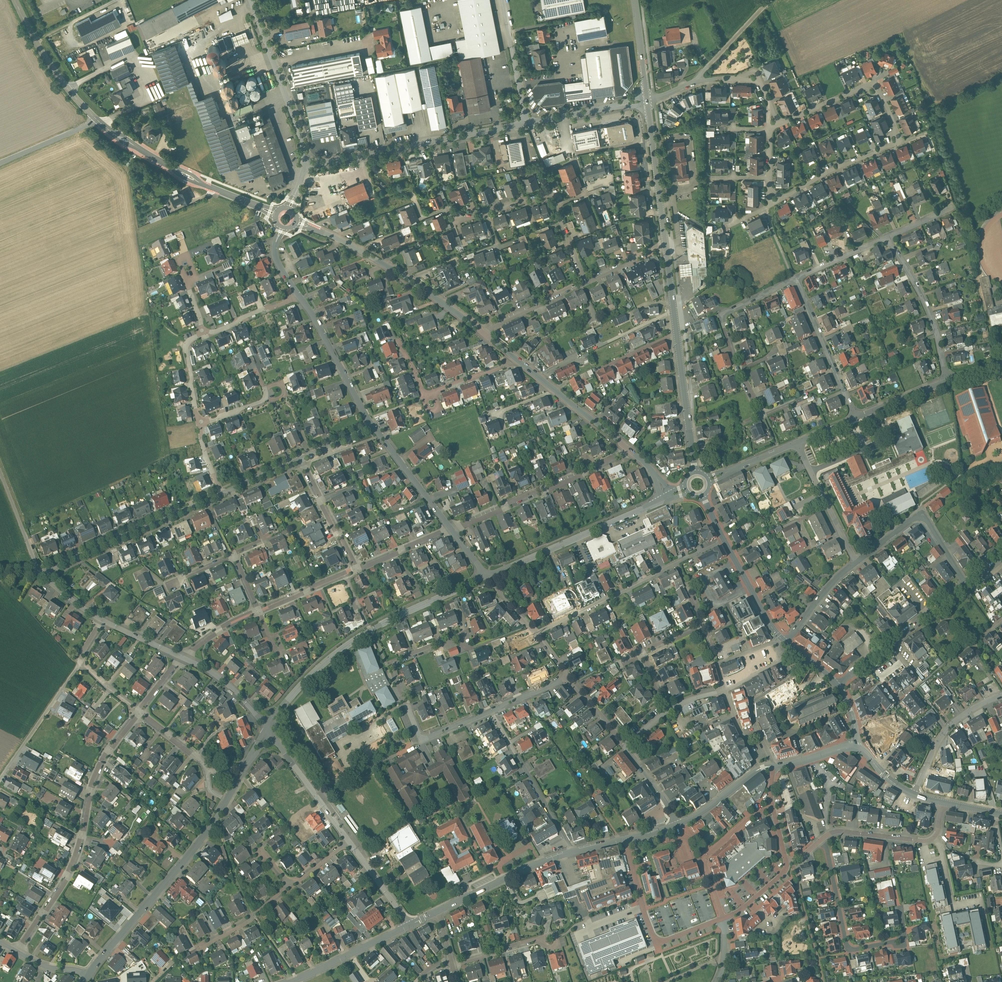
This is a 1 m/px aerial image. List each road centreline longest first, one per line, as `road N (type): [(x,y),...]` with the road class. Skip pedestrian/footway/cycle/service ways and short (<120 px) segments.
road 1 (residential): [(139,712),(96,774),(68,872),(17,950)]
road 2 (tertiary): [(487,575),(343,648),(269,726)]
road 3 (residential): [(390,672),(423,739),(568,676)]
road 4 (tertiary): [(664,241),(695,471)]
road 5 (residential): [(303,164),(528,123)]
road 6 (tertiary): [(228,799),(88,974)]
road 7 (tertiary): [(295,222),(392,268),(481,331)]
road 8 (residential): [(724,539),(537,634)]
road 9 (primary): [(436,912),(546,859),(626,838)]
road 10 (tertiary): [(97,120),(150,158),(275,214)]
road 11 (residential): [(39,572),(222,494)]
road 12 (residential): [(630,450),(452,529)]
road 13 (tertiary): [(665,498),(487,575)]
road 14 (residential): [(890,144),(895,126),(875,81),(769,129)]
road 15 (residential): [(626,838),(654,937),(672,939),(725,918)]
road 16 (residential): [(252,0),(297,124),(303,164)]
road 17 (residential): [(822,839),(848,947),(901,943)]
road 18 (residential): [(967,586),(924,517),(855,562)]
road 19 (residential): [(967,586),(836,683)]
road 20 (residential): [(885,238),(928,308),(947,381)]
road 21 (residential): [(299,295),(375,428)]
road 22 (residential): [(822,839),(844,831),(927,841),(936,836),(941,801)]
road 23 (residential): [(855,417),(795,278)]
road 24 (residential): [(771,804),(708,857),(725,918)]
road 25 (tertiary): [(16,0),(47,59),(97,120)]
road 26 (tertiary): [(647,97),(664,241)]
road 27 (tertiary): [(518,360),(630,450)]
road 28 (residential): [(0,778),(79,659)]
road 29 (residential): [(266,731),(347,842)]
road 30 (residential): [(1001,694),(947,728),(914,793)]
road 31 (residential): [(797,443),(855,562)]
road 32 (residential): [(228,799),(212,789),(203,762),(139,712)]
road 33 (residential): [(375,428),(452,529)]
road 34 (residential): [(528,123),(503,0)]
road 35 (primary): [(297,979),(408,925)]
road 36 (residential): [(356,569),(299,460)]
road 37 (residential): [(688,82),(760,80),(769,129)]
road 38 (residential): [(528,123),(647,97)]

